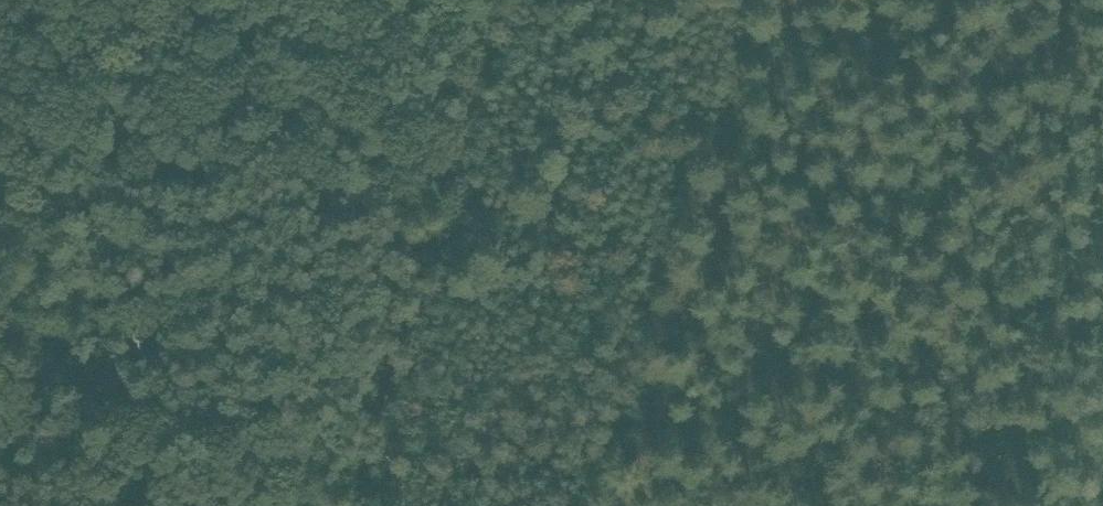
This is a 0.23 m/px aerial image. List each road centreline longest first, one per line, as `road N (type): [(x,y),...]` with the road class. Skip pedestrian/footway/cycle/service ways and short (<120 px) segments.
road 1 (track): [(137,0),(56,66),(0,97)]

